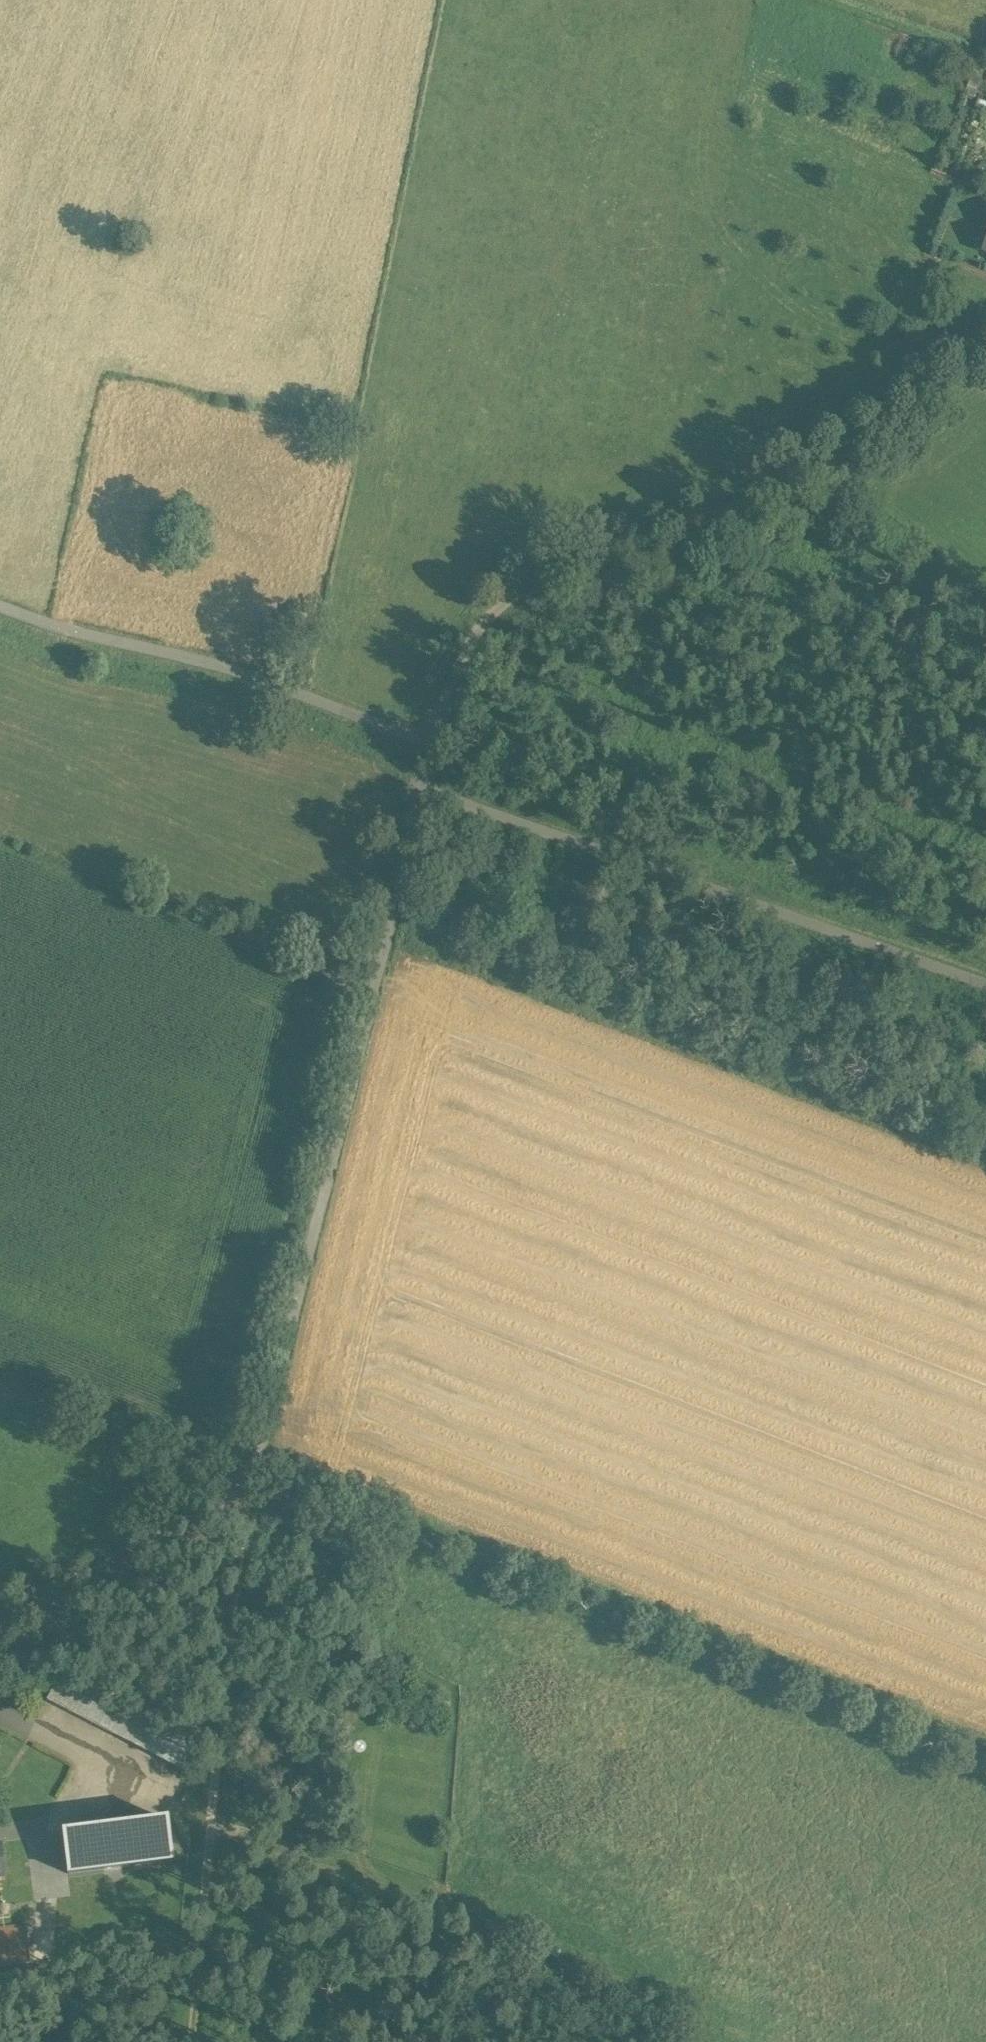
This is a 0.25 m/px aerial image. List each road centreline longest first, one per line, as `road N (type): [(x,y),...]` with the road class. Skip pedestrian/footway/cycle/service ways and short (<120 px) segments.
road 1 (track): [(249,1474),(284,1368),(421,793)]
road 2 (track): [(431,738),(469,646),(495,610),(521,592),(814,475),(875,441),(985,359)]
road 3 (track): [(421,793),(985,986)]
road 4 (track): [(249,1474),(226,1819),(200,2041)]
road 5 (track): [(431,738),(257,677),(0,607)]
road 6 (track): [(0,1671),(79,1634),(249,1474)]
road 7 (track): [(226,1819),(435,1897)]
road 8 (track): [(985,54),(838,0)]

